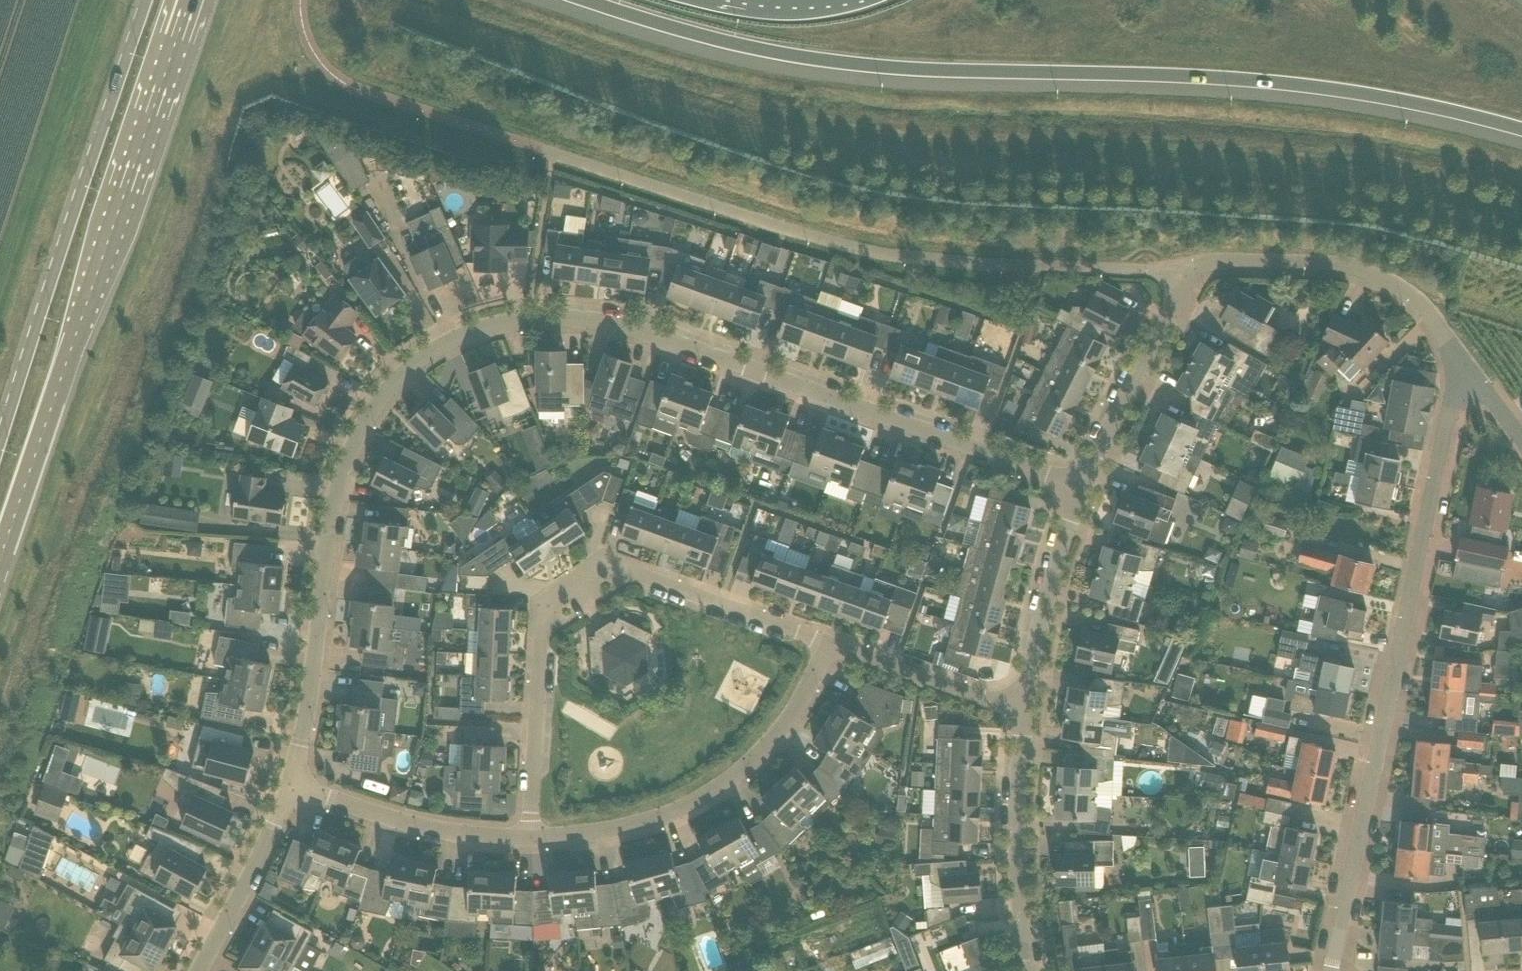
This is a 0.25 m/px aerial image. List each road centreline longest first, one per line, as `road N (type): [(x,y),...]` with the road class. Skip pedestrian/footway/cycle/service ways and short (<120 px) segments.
road 1 (residential): [(282,800),(301,733),(338,479),(407,381),(495,335),(540,326),(654,347),(1080,488)]
road 2 (motorway): [(586,0),(776,54),(906,70),(1245,80),(1400,100),(1521,130)]
road 3 (residential): [(1331,970),(1463,369)]
road 4 (primary): [(0,575),(193,0)]
road 5 (residential): [(1080,488),(1196,268),(1329,265),(1380,281),(1421,310),(1463,369)]
road 6 (residential): [(528,842),(551,615),(562,601),(612,579),(634,578),(827,643)]
road 7 (primary): [(149,0),(0,443)]
road 8 (residential): [(827,643),(775,737),(744,769),(642,832),(584,846),(528,842)]
road 9 (residential): [(1032,970),(1016,867),(1019,713)]
road 10 (residential): [(528,842),(444,838),(282,800)]
road 11 (residential): [(1019,713),(1080,488)]
road 12 (residential): [(1019,713),(827,643)]
road 13 (residential): [(198,970),(252,876),(282,800)]
road 14 (motorway): [(845,0),(779,8),(723,0)]

